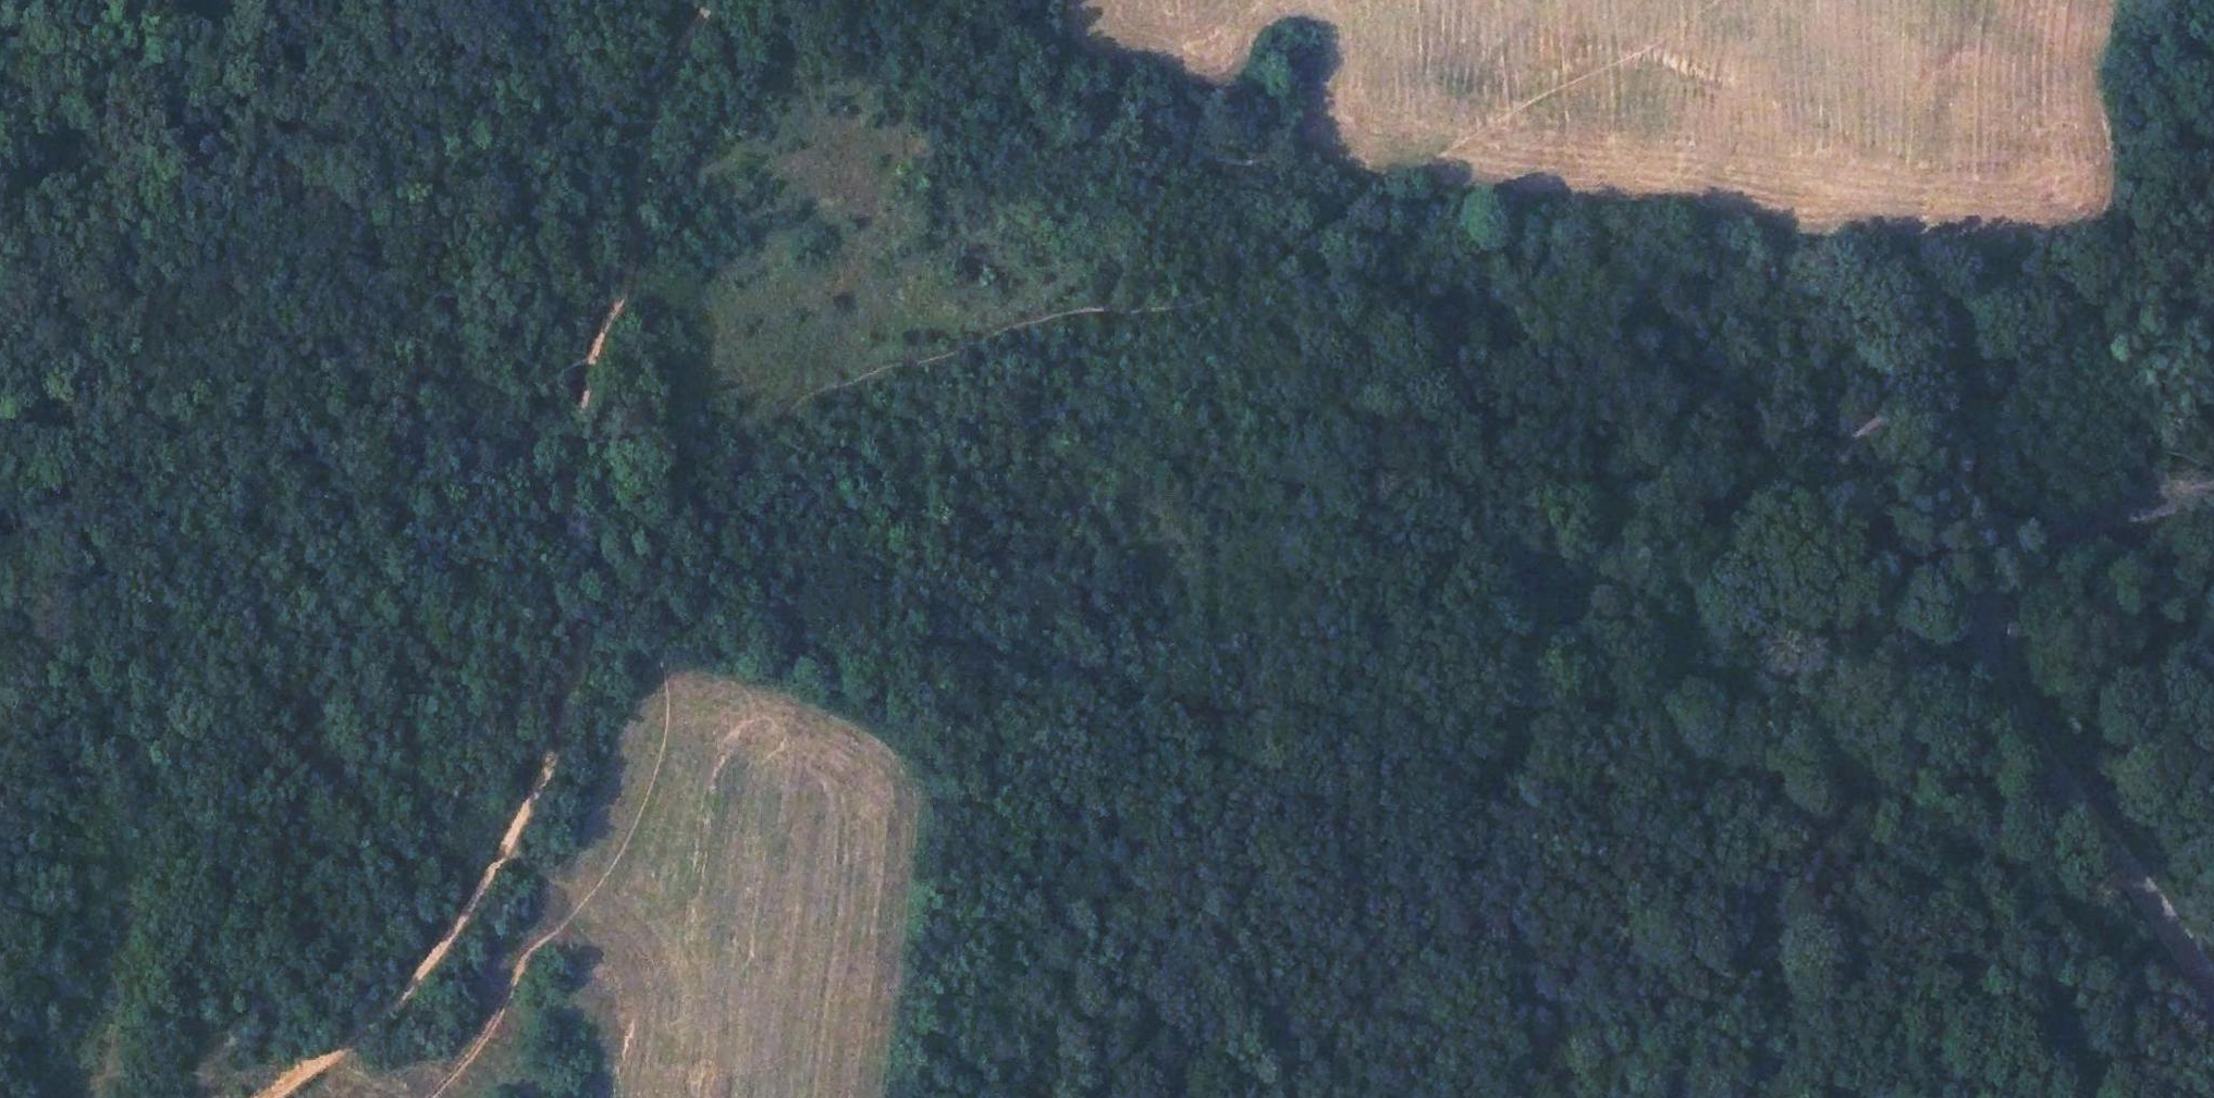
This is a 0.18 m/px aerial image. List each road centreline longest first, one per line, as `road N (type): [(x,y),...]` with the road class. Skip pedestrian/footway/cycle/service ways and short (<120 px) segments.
road 1 (unclassified): [(2213,1001),(2190,955),(2033,737),(1994,633),(2002,582),(2038,538),(2099,513),(2213,495)]

